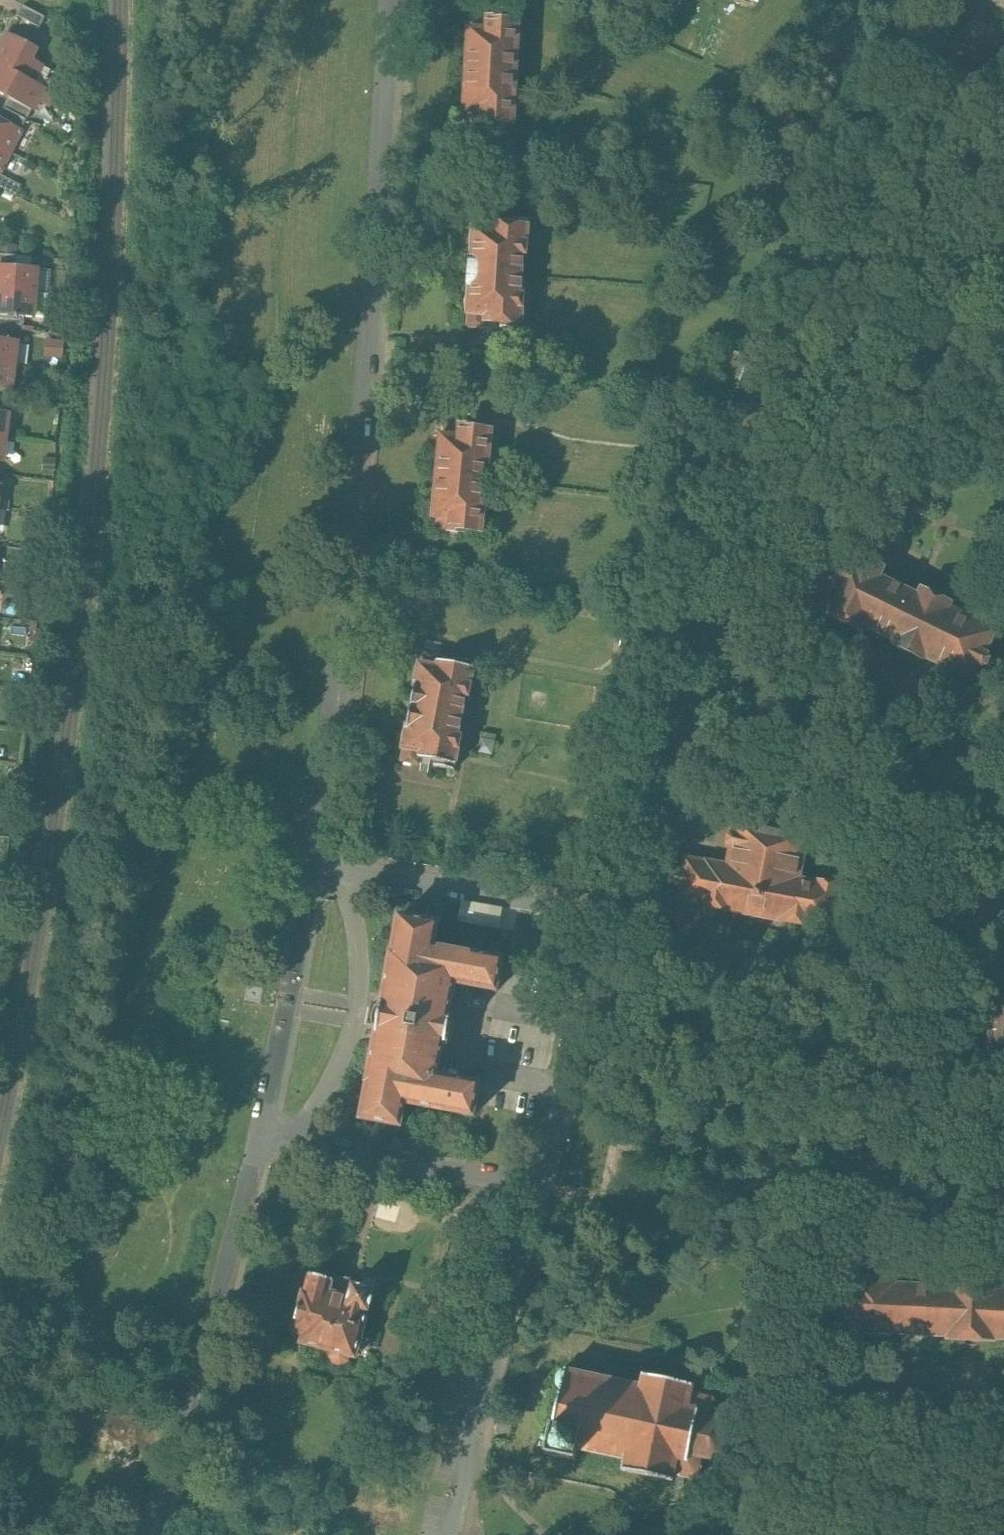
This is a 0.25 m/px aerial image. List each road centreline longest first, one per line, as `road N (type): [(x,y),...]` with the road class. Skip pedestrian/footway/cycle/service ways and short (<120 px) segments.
road 1 (residential): [(389,0),(367,400),(313,863)]
road 2 (residential): [(1003,337),(932,351),(882,382),(840,431),(763,566),(626,915)]
road 3 (residential): [(583,1046),(1003,1074)]
road 4 (residential): [(263,1142),(154,1534)]
road 5 (residential): [(528,1198),(443,1534)]
road 6 (residential): [(626,915),(313,863)]
road 7 (residential): [(313,863),(263,1142)]
road 8 (residential): [(263,1142),(528,1198)]
road 9 (residential): [(583,1046),(528,1198)]
road 10 (residential): [(626,915),(583,1046)]

